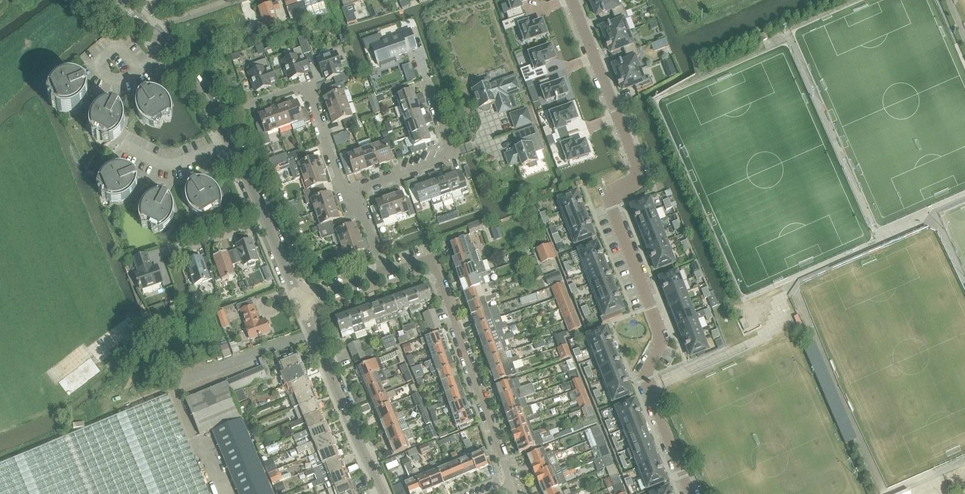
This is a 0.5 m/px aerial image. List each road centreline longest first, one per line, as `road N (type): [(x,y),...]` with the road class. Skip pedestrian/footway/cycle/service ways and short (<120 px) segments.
road 1 (residential): [(689,493),(645,377),(662,340),(608,197),(635,181),(637,167),(571,0)]
road 2 (residential): [(300,305),(216,118),(120,0)]
road 3 (residential): [(512,488),(431,257),(382,274)]
road 4 (residential): [(383,493),(300,305)]
road 5 (residential): [(351,194),(340,184),(307,85),(237,110)]
road 6 (residential): [(351,194),(451,154),(426,82)]

